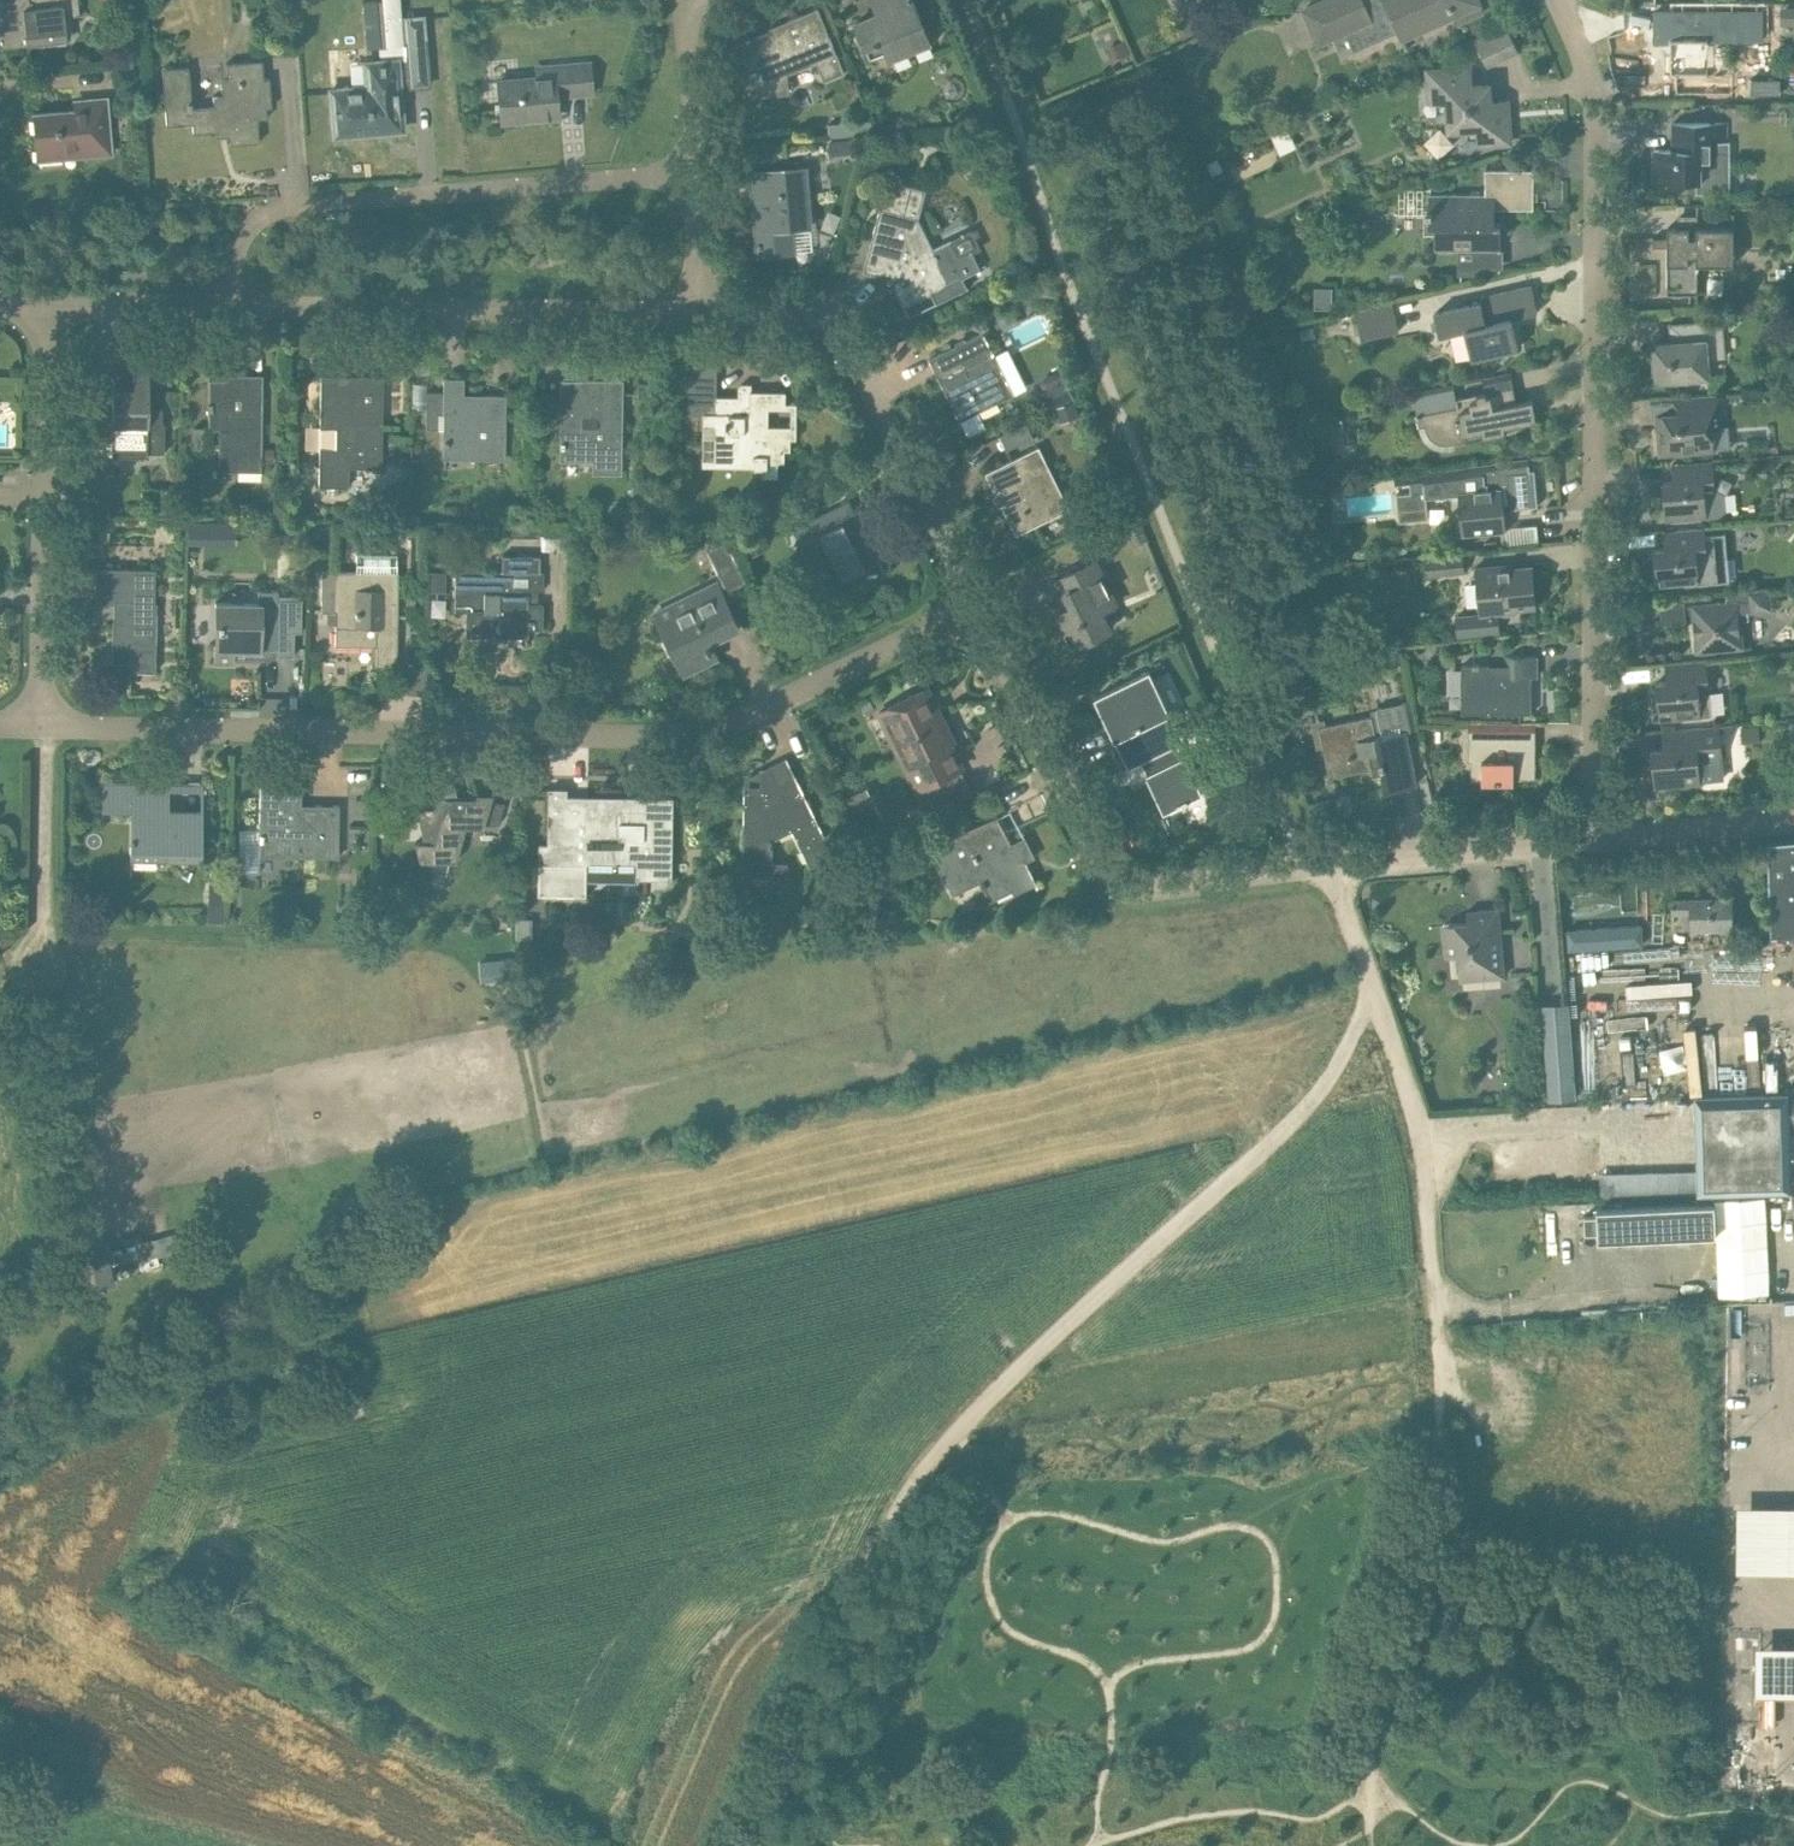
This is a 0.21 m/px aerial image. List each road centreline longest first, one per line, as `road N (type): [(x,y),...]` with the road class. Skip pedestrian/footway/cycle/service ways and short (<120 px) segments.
road 1 (track): [(764,1819),(877,1538),(989,1402),(1311,1103),(1343,1057),(1373,986),(1331,862)]
road 2 (residential): [(973,610),(718,726),(667,736),(41,727)]
road 3 (residential): [(1594,837),(1600,136),(1590,71),(1560,0)]
road 4 (unclassified): [(973,610),(1106,844),(1126,870),(1153,881),(1594,837)]
road 5 (track): [(1373,986),(1423,1127),(1451,1515)]
road 6 (residential): [(236,307),(234,258),(271,210),(309,200),(692,176)]
road 7 (unclassified): [(236,307),(697,308)]
road 8 (unclassified): [(697,308),(811,315),(847,347),(973,610)]
road 9 (track): [(38,935),(442,941),(471,964)]
road 10 (residential): [(41,727),(48,303)]
road 11 (unclassified): [(1594,837),(1793,820)]
road 12 (unclassified): [(48,303),(236,307)]
road 13 (residential): [(692,176),(694,0)]
road 14 (residential): [(697,308),(692,176)]

